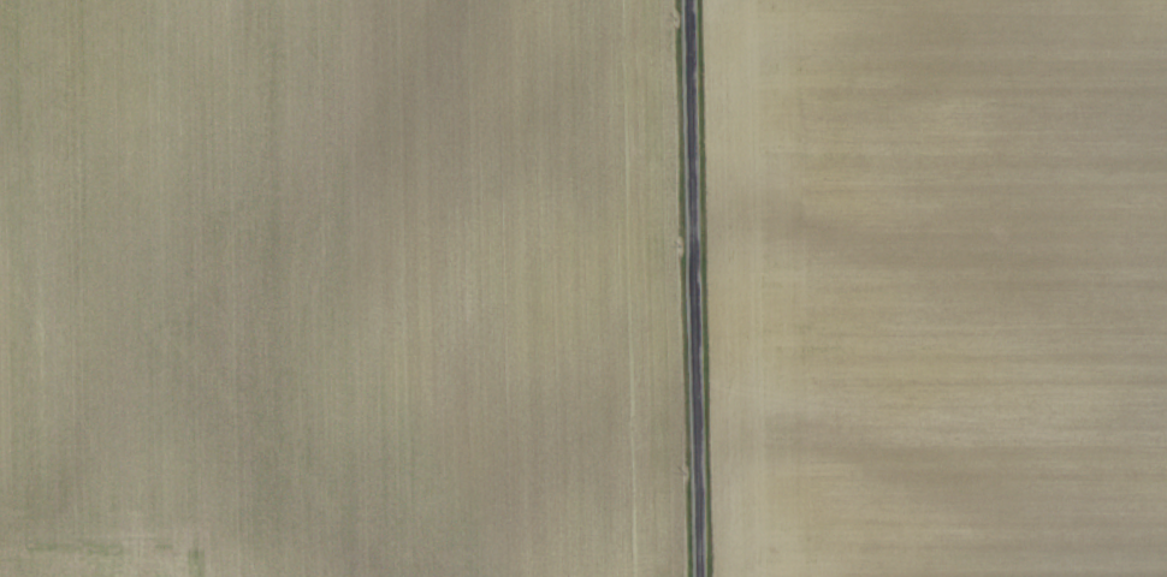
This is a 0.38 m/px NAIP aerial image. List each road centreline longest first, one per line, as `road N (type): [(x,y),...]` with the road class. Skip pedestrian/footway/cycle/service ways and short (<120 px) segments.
road 1 (residential): [(696,576),(688,0)]

